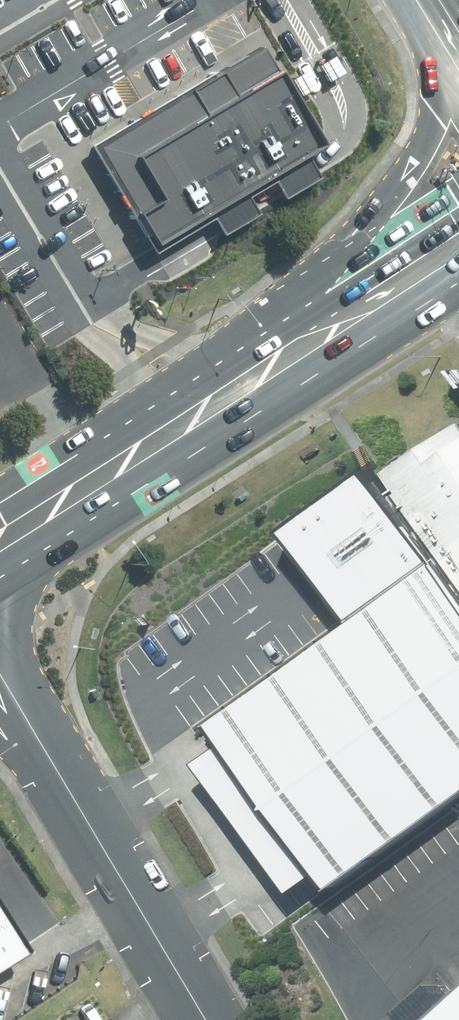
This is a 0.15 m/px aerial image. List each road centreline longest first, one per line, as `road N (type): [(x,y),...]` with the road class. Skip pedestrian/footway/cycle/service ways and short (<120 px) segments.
road 1 (primary): [(312,340),(0,536)]
road 2 (primary): [(312,340),(425,138),(439,22)]
road 3 (residential): [(40,742),(206,1019)]
road 4 (primary): [(458,247),(312,340)]

